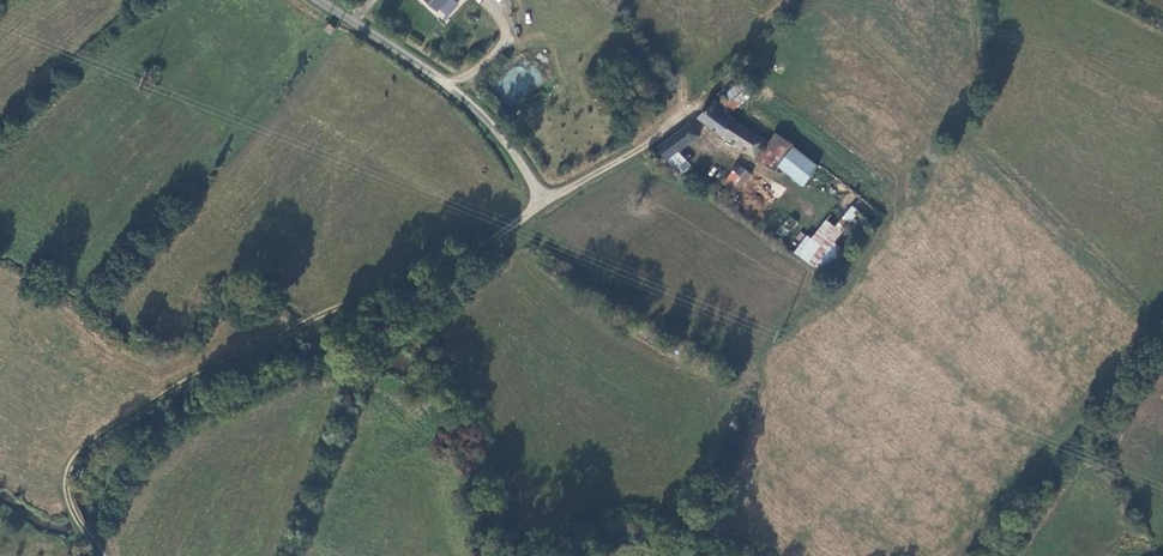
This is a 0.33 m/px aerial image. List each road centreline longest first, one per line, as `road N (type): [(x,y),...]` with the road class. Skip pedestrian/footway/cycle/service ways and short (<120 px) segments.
road 1 (track): [(104,555),(72,508),(68,480),(78,454),(143,409),(323,313),(441,277),(544,201),(691,113)]
road 2 (unclassified): [(544,201),(479,112),(324,0)]

